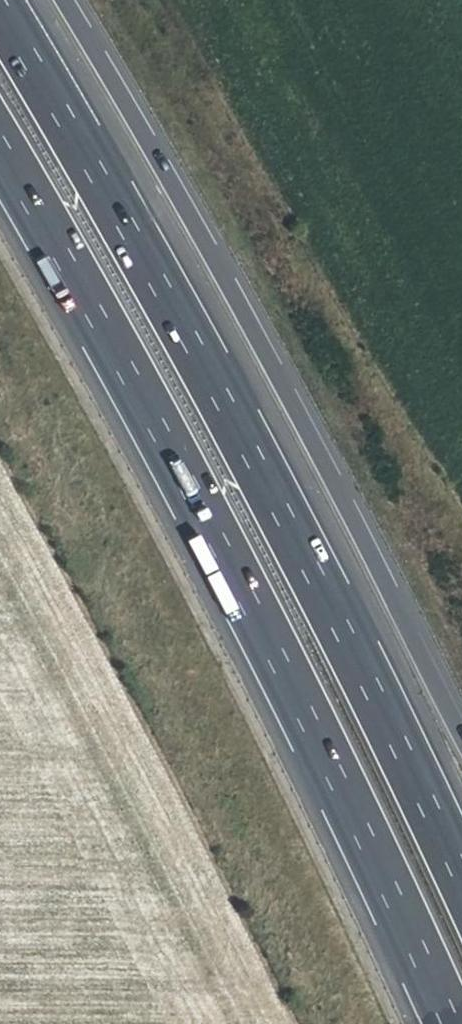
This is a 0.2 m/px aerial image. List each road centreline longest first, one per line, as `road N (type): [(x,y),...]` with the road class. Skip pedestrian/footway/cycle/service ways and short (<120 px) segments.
road 1 (motorway): [(461,876),(127,215),(0,6)]
road 2 (motorway): [(0,148),(219,541),(451,1023)]
road 3 (motorway): [(461,741),(325,465),(63,0)]

